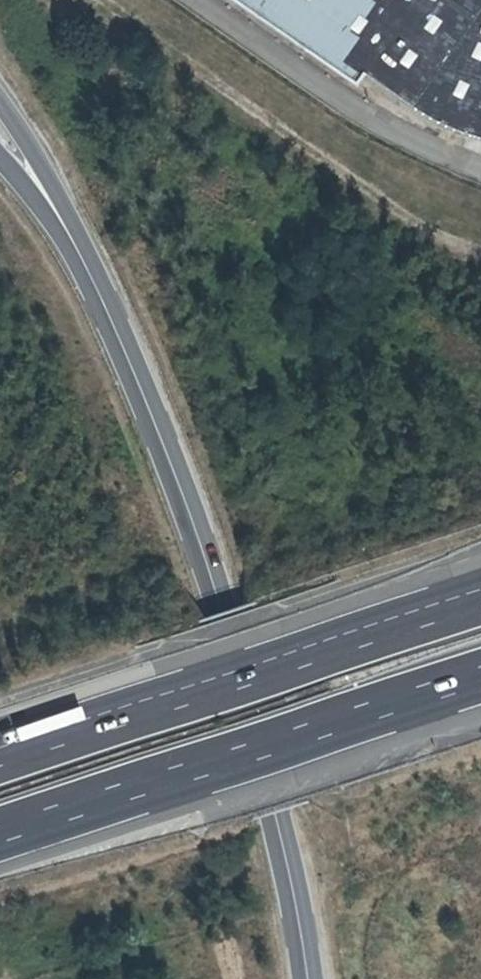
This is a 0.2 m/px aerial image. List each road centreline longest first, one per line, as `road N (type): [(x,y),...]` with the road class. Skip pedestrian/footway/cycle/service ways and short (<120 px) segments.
road 1 (tertiary): [(304,978),(281,818),(226,607),(135,369),(36,180)]
road 2 (motorway): [(480,597),(0,755)]
road 3 (motorway): [(0,832),(480,674)]

